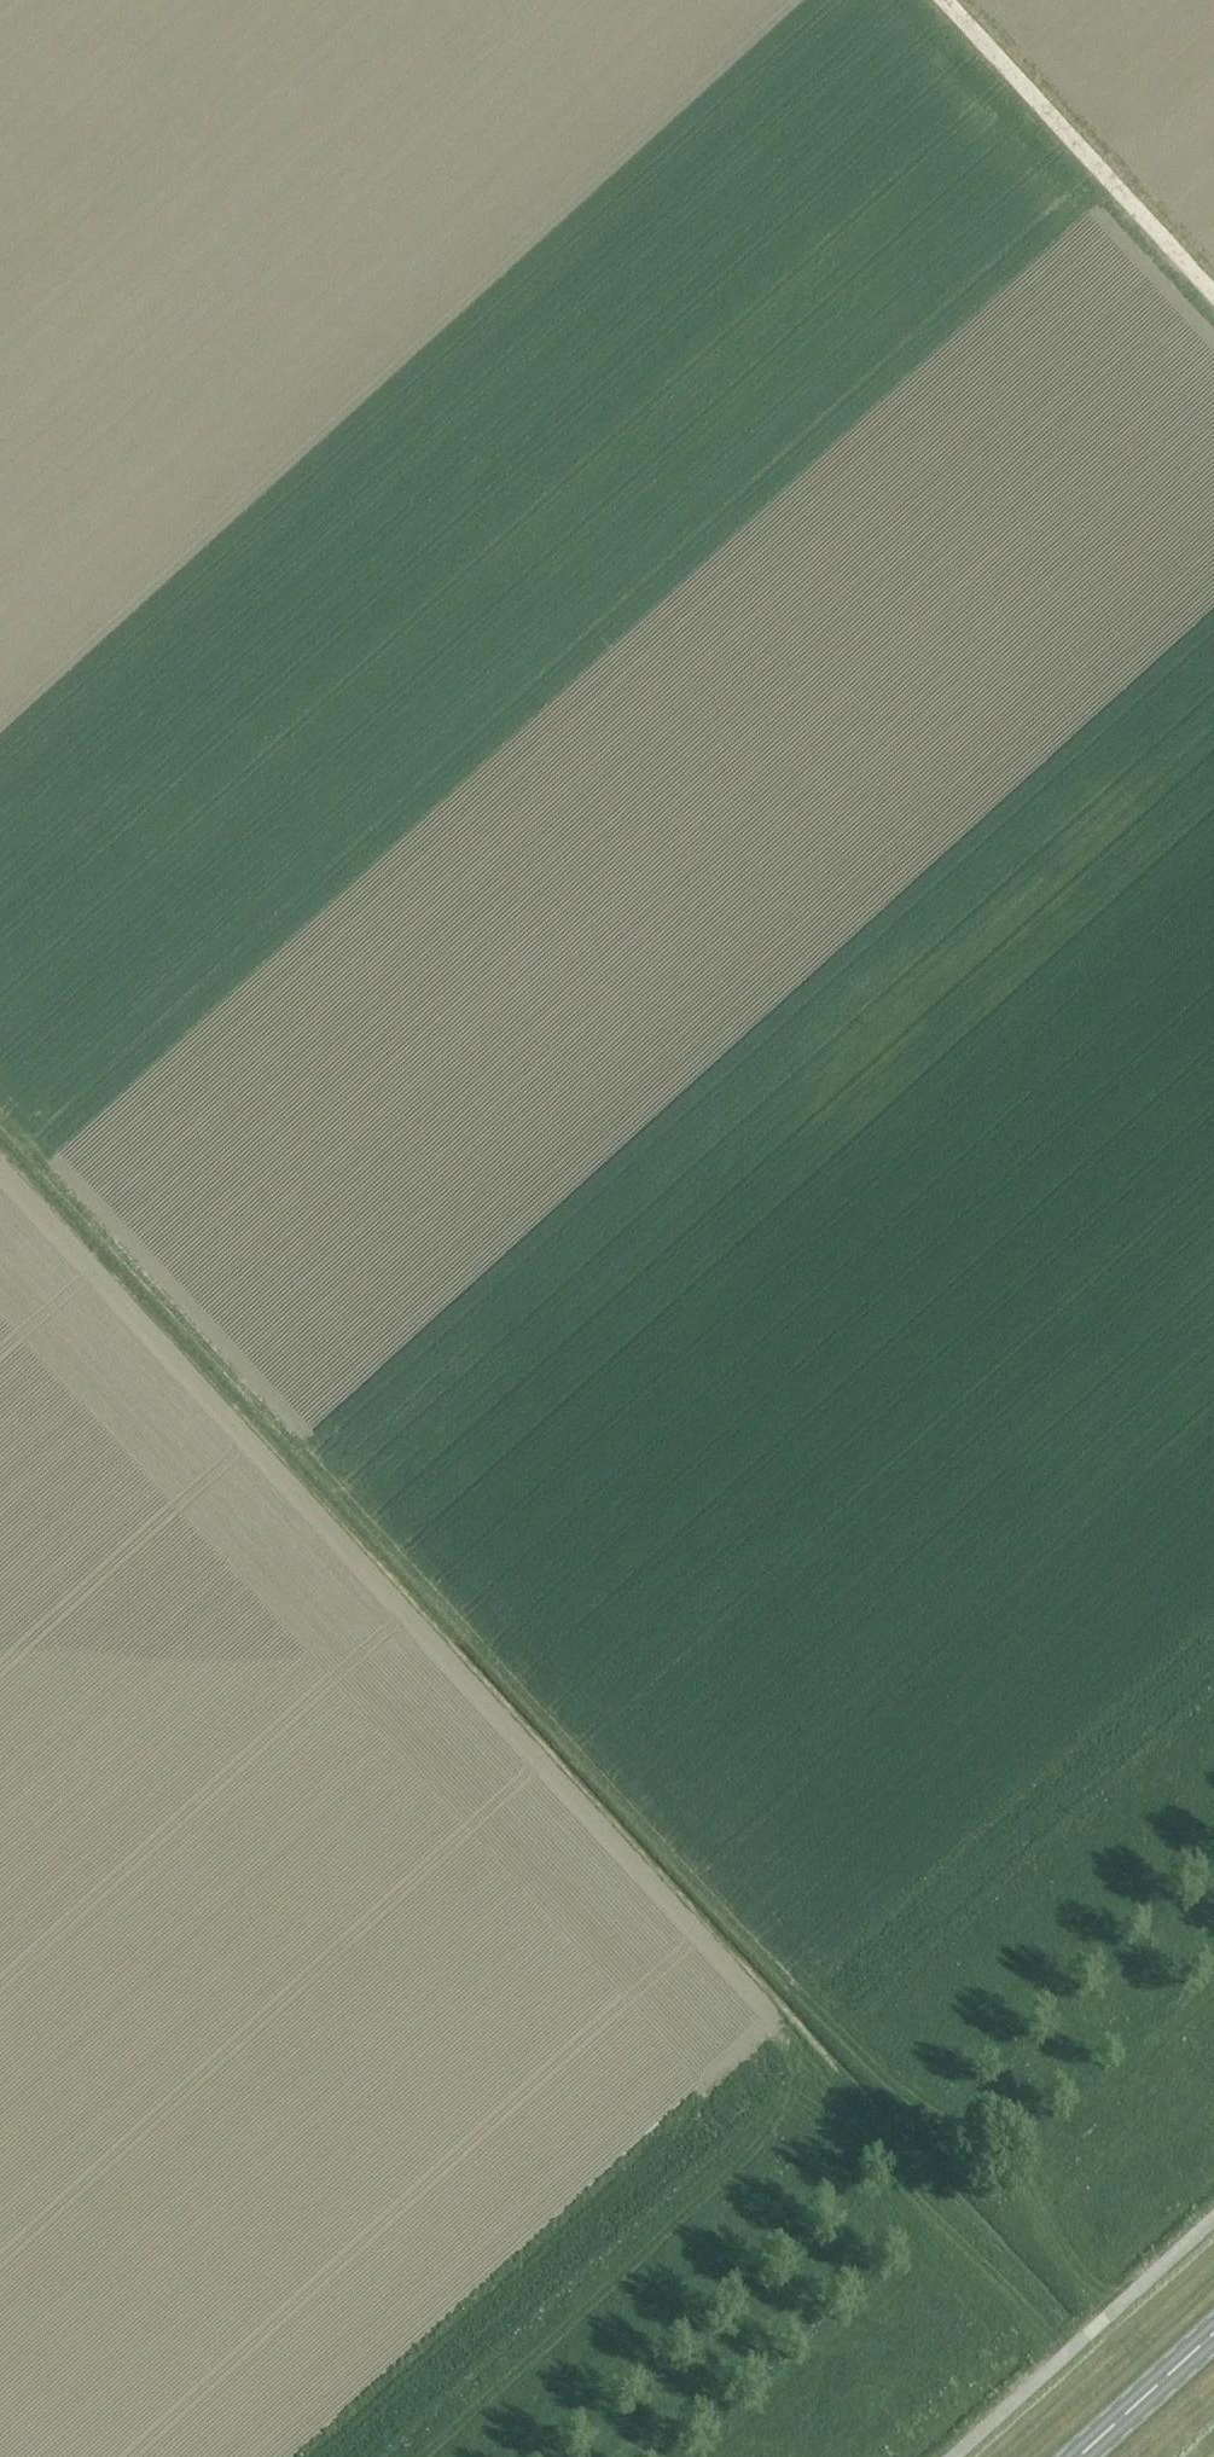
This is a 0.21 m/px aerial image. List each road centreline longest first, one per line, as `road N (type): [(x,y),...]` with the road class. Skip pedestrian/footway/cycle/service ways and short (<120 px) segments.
road 1 (secondary): [(1079,2456),(1213,2333)]

